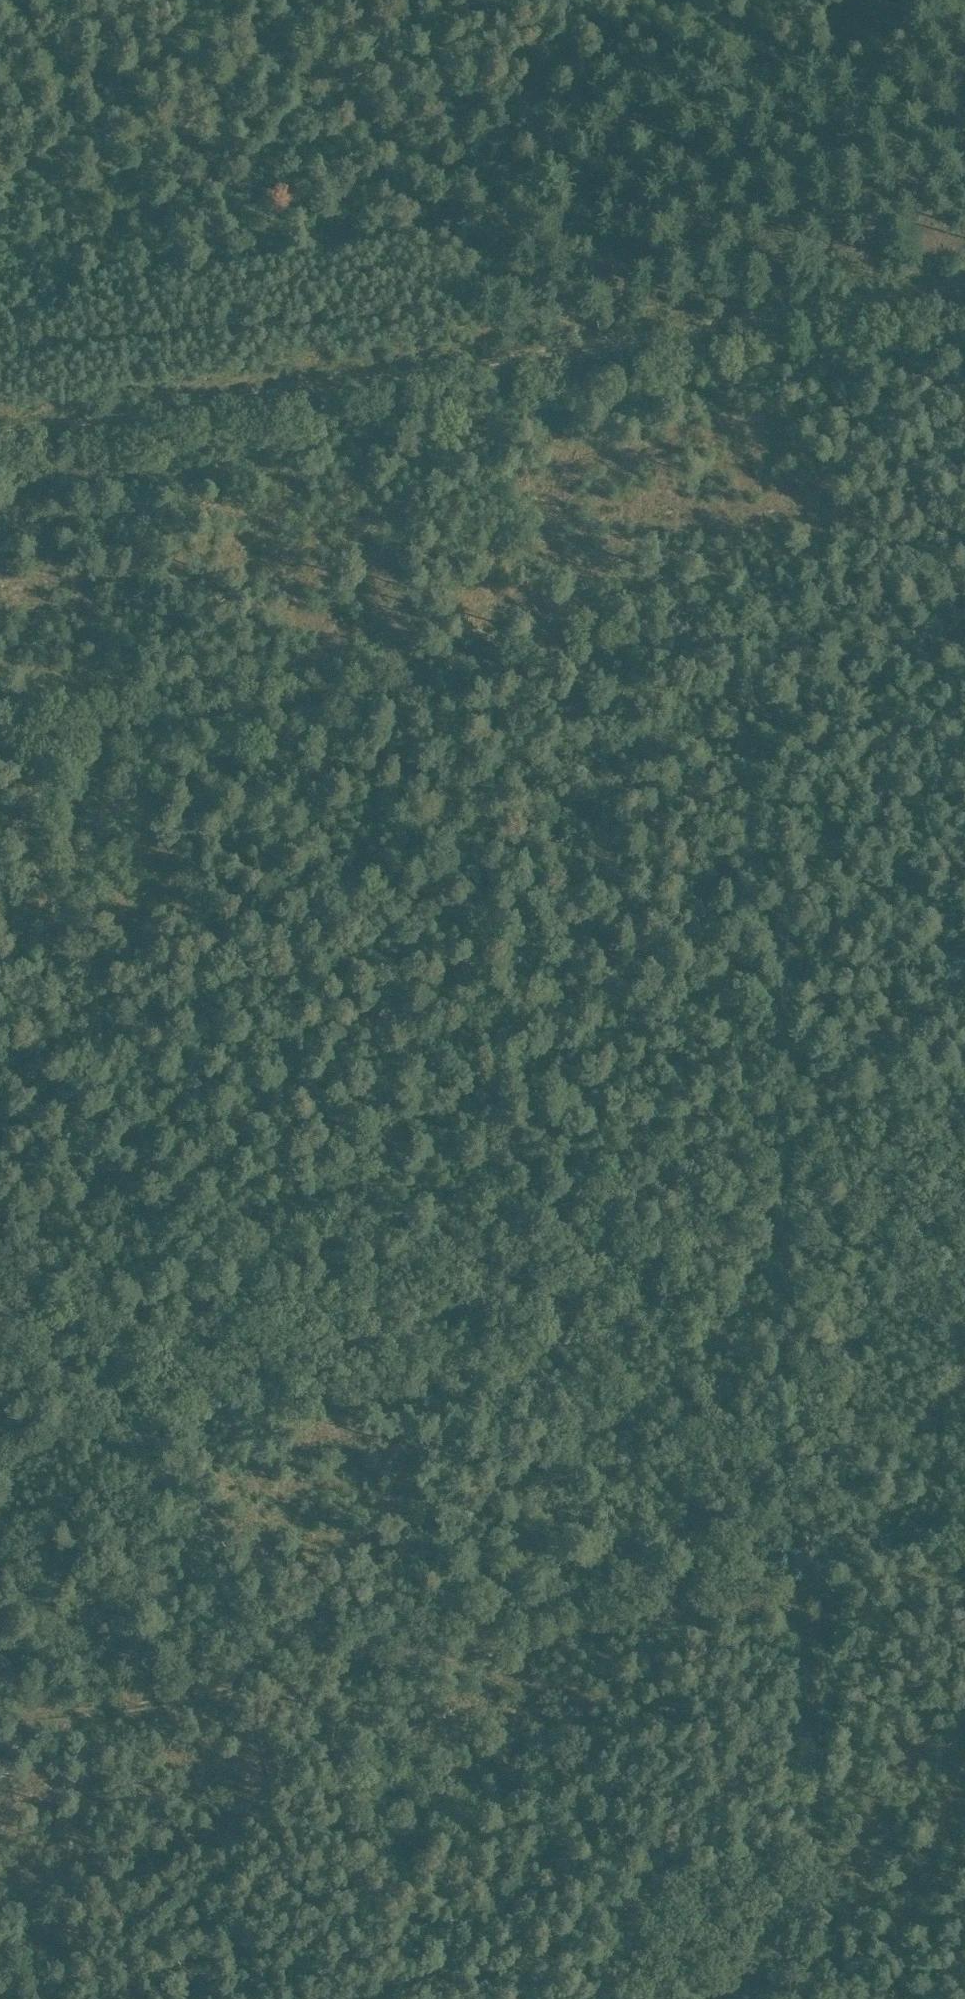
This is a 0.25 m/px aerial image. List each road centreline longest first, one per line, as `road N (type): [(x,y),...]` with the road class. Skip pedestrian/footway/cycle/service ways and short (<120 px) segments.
road 1 (track): [(964,280),(0,434)]
road 2 (track): [(964,1583),(0,1730)]
road 3 (track): [(48,1998),(72,1721)]

